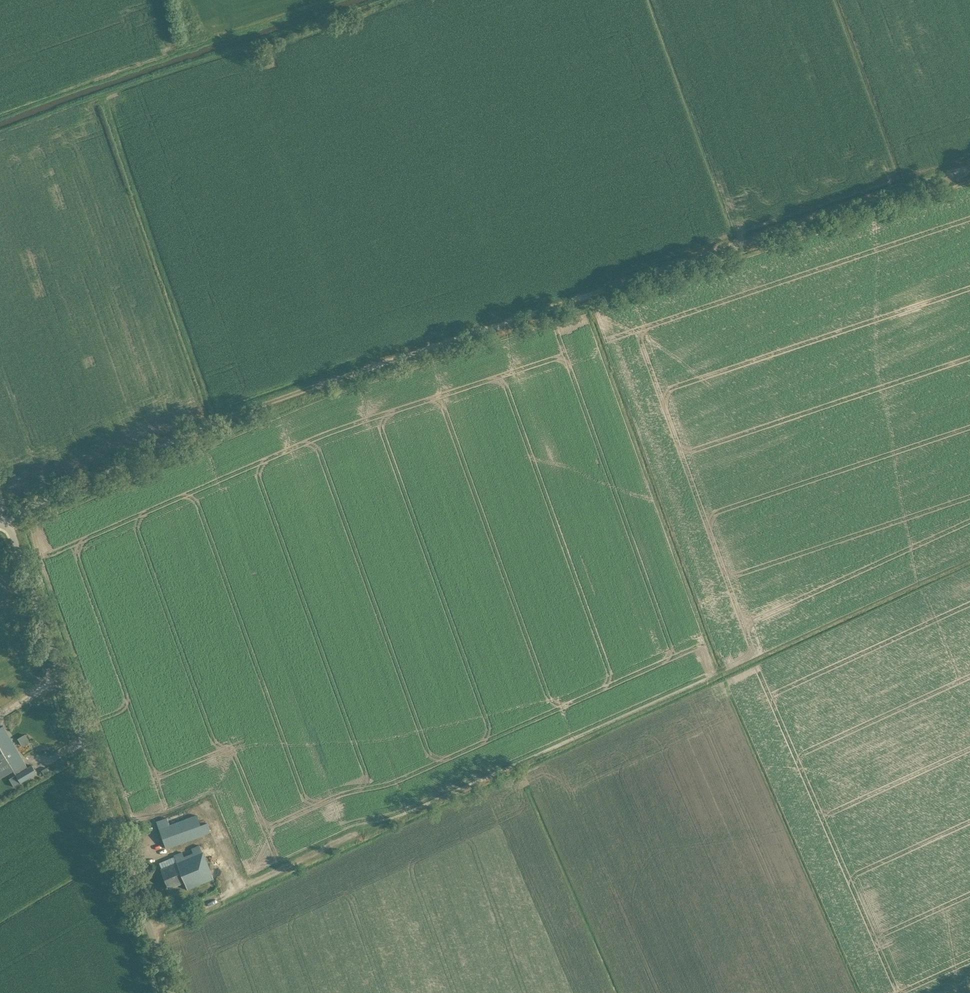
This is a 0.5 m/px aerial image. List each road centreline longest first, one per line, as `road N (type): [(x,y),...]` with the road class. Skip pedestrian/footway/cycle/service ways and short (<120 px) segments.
road 1 (track): [(969,168),(210,427)]
road 2 (unclassified): [(173,992),(6,518)]
road 3 (unclassified): [(6,518),(210,427)]

